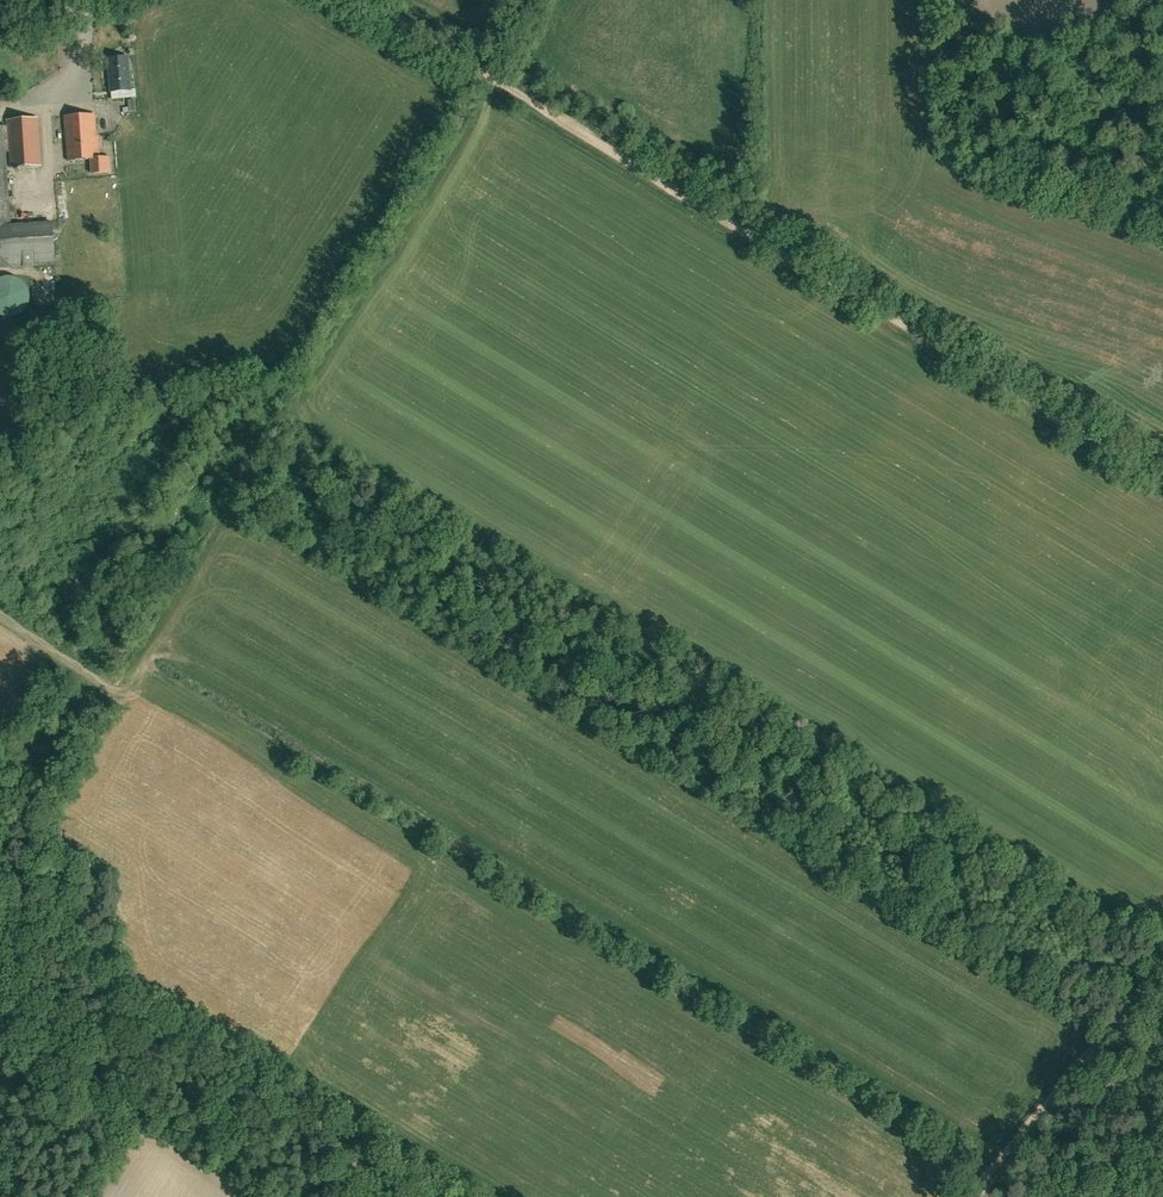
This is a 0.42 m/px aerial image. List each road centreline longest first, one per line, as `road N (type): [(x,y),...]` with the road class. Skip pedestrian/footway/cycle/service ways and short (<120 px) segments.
road 1 (track): [(1162,481),(362,0)]
road 2 (track): [(966,1196),(1162,958)]

